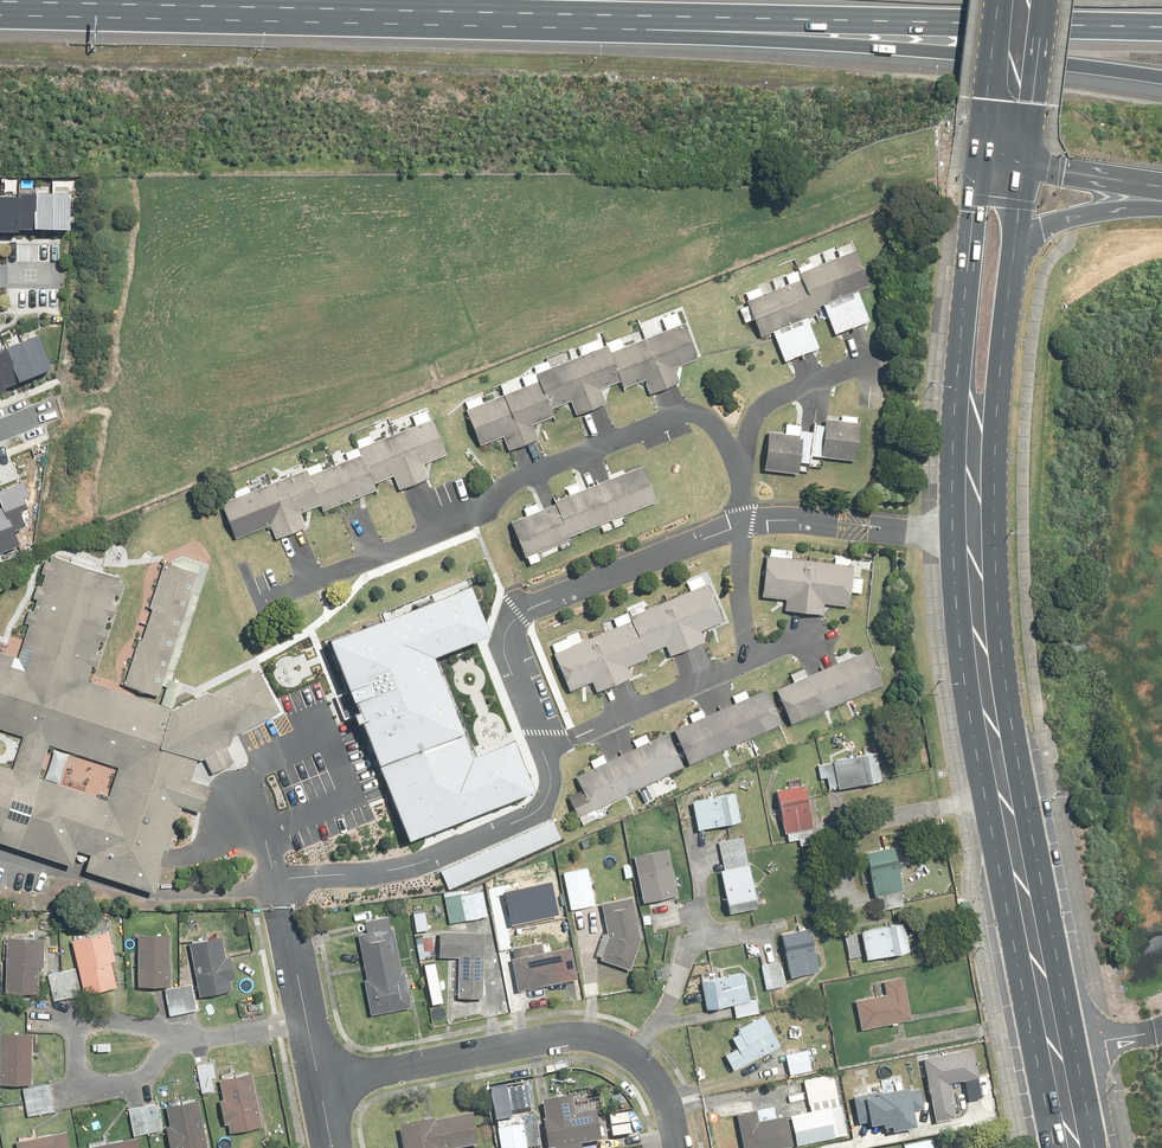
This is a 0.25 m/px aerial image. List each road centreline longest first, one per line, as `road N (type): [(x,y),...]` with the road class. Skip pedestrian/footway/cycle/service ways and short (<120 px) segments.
road 1 (motorway): [(1161,78),(937,52),(647,37),(435,14)]
road 2 (motorway): [(1161,28),(435,14)]
road 3 (primary): [(973,531),(985,689),(1075,1147)]
road 4 (residential): [(739,466),(720,428),(704,416),(671,417),(517,477),(485,512),(271,592)]
road 5 (motorway): [(435,14),(0,3)]
road 6 (residential): [(679,1147),(653,1072),(608,1040),(551,1040),(320,1084)]
road 7 (residential): [(740,523),(518,602),(505,614),(504,663),(539,750)]
road 8 (residential): [(539,750),(548,781),(534,807),(406,866),(295,877),(281,889),(282,908)]
road 9 (primary): [(974,486),(951,407),(980,148)]
road 10 (residential): [(973,531),(775,517),(740,523)]
road 11 (residential): [(539,750),(747,658)]
road 12 (primary): [(1012,264),(998,417),(974,486)]
road 13 (residential): [(739,466),(760,407),(874,359)]
road 14 (residential): [(282,908),(320,1084)]
road 15 (motorway): [(1161,208),(1061,221),(1012,264)]
road 16 (primary): [(1040,0),(1023,163)]
road 17 (primary): [(980,148),(1001,0)]
road 18 (motorway): [(1161,185),(1023,163)]
road 19 (residential): [(747,658),(740,523)]

